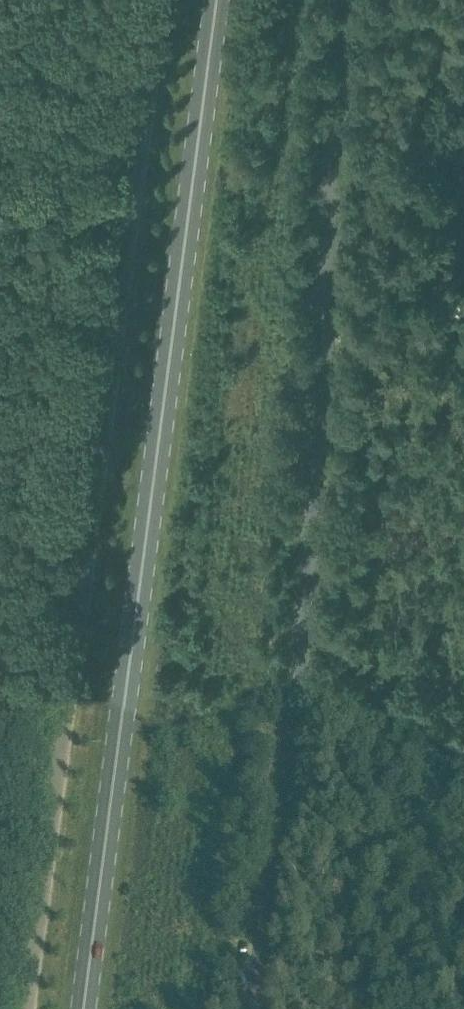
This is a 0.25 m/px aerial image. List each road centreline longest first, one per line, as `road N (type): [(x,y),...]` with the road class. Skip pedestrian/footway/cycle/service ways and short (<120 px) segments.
road 1 (tertiary): [(27,1008),(165,0)]
road 2 (primary): [(84,1008),(217,0)]
road 3 (unclassified): [(249,1008),(318,430),(347,0)]

